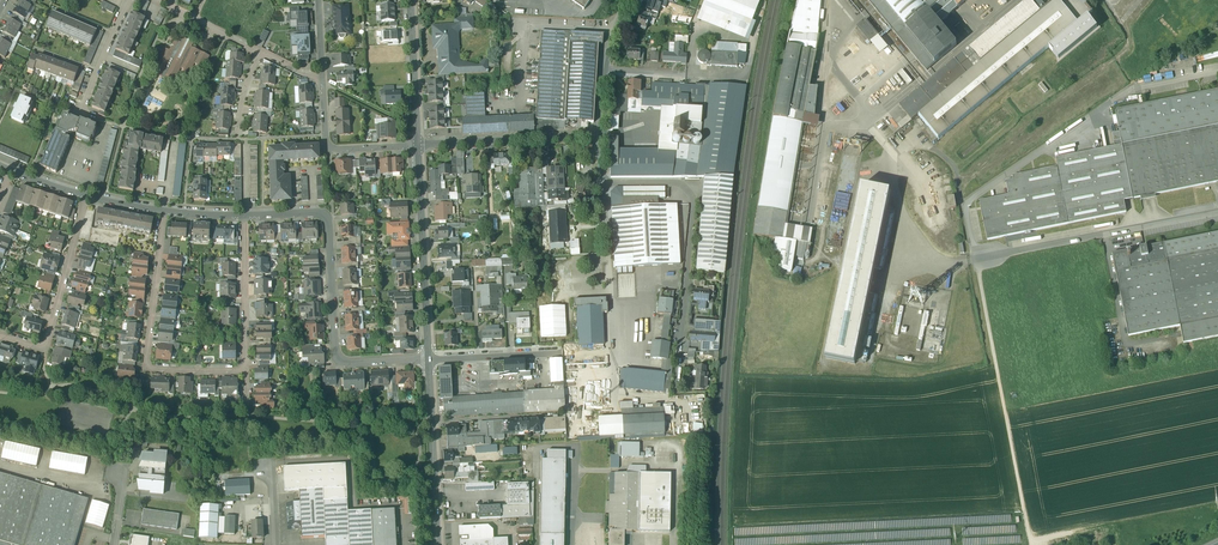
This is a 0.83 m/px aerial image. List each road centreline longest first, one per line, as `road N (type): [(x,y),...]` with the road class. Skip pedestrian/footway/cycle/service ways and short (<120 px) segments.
road 1 (residential): [(166,212),(144,368),(198,372),(245,369),(244,215)]
road 2 (residential): [(428,359),(337,364),(327,217),(244,215)]
road 3 (residential): [(1217,214),(978,260),(964,203)]
road 4 (residential): [(675,394),(694,190),(684,182),(603,183)]
road 5 (track): [(978,260),(1026,503)]
road 6 (residential): [(417,145),(428,359)]
road 7 (residential): [(0,336),(43,349),(86,197)]
road 8 (residential): [(428,359),(436,544)]
road 9 (residential): [(417,145),(598,135)]
road 10 (residential): [(323,82),(330,148),(417,145)]
road 11 (residential): [(410,0),(417,145)]
road 12 (residential): [(606,69),(744,77)]
road 13 (residential): [(560,352),(428,359)]
road 14 (residential): [(129,0),(79,115)]

